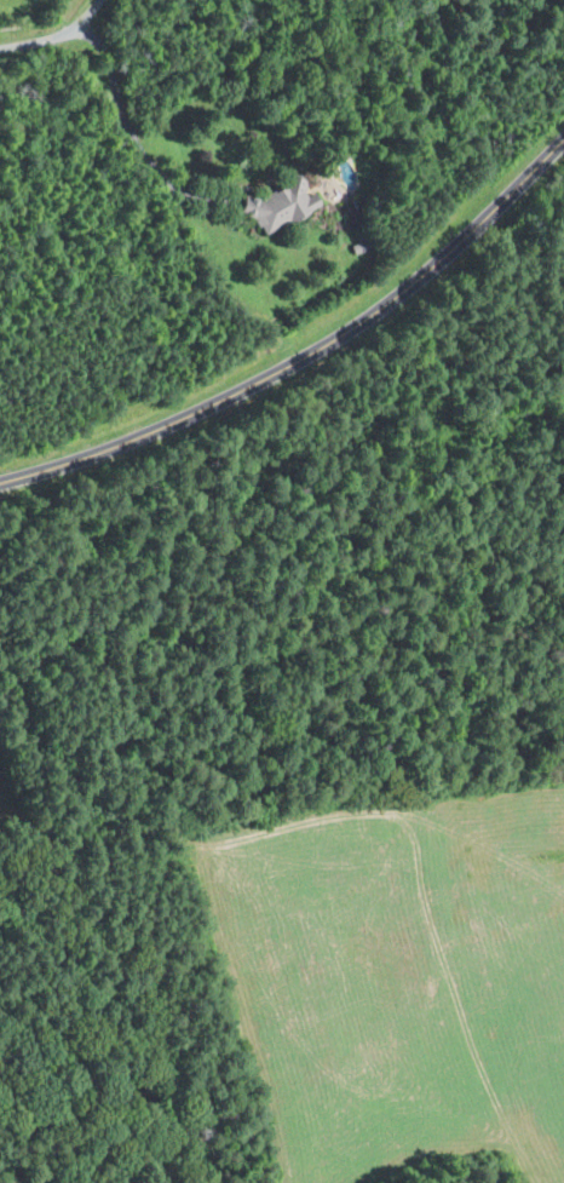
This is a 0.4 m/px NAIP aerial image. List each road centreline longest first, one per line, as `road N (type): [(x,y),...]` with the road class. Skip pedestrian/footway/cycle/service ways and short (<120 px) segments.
road 1 (tertiary): [(0,478),(173,417),(274,363),(425,265),(563,136)]

